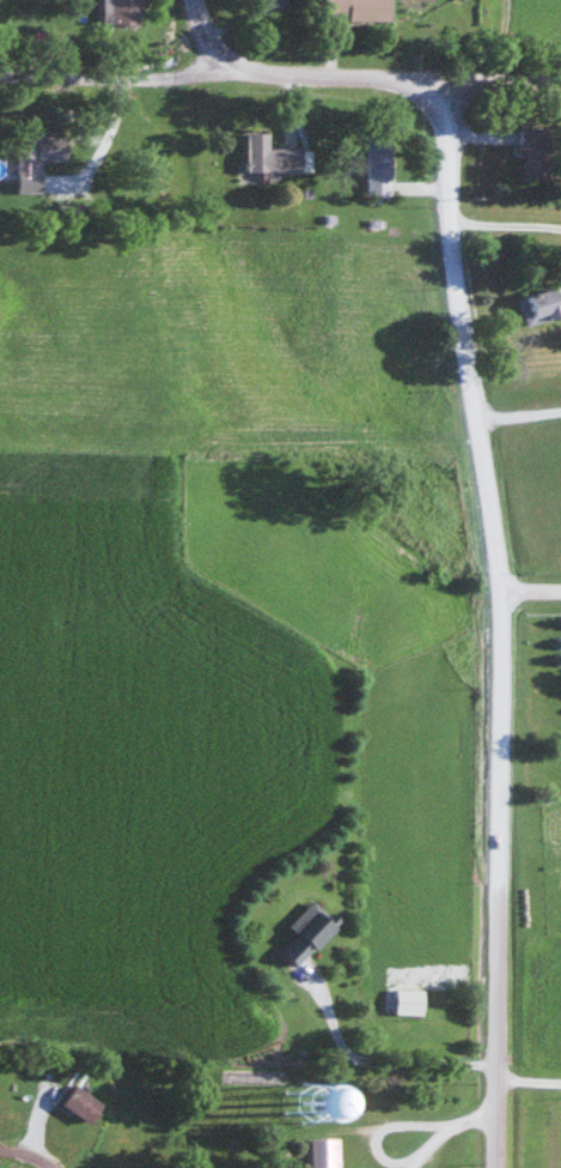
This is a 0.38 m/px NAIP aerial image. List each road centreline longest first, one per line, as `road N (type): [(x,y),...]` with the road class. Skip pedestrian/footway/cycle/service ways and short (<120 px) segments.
road 1 (residential): [(494,1167),(493,516),(465,333),(441,74)]
road 2 (residential): [(560,79),(0,75)]

